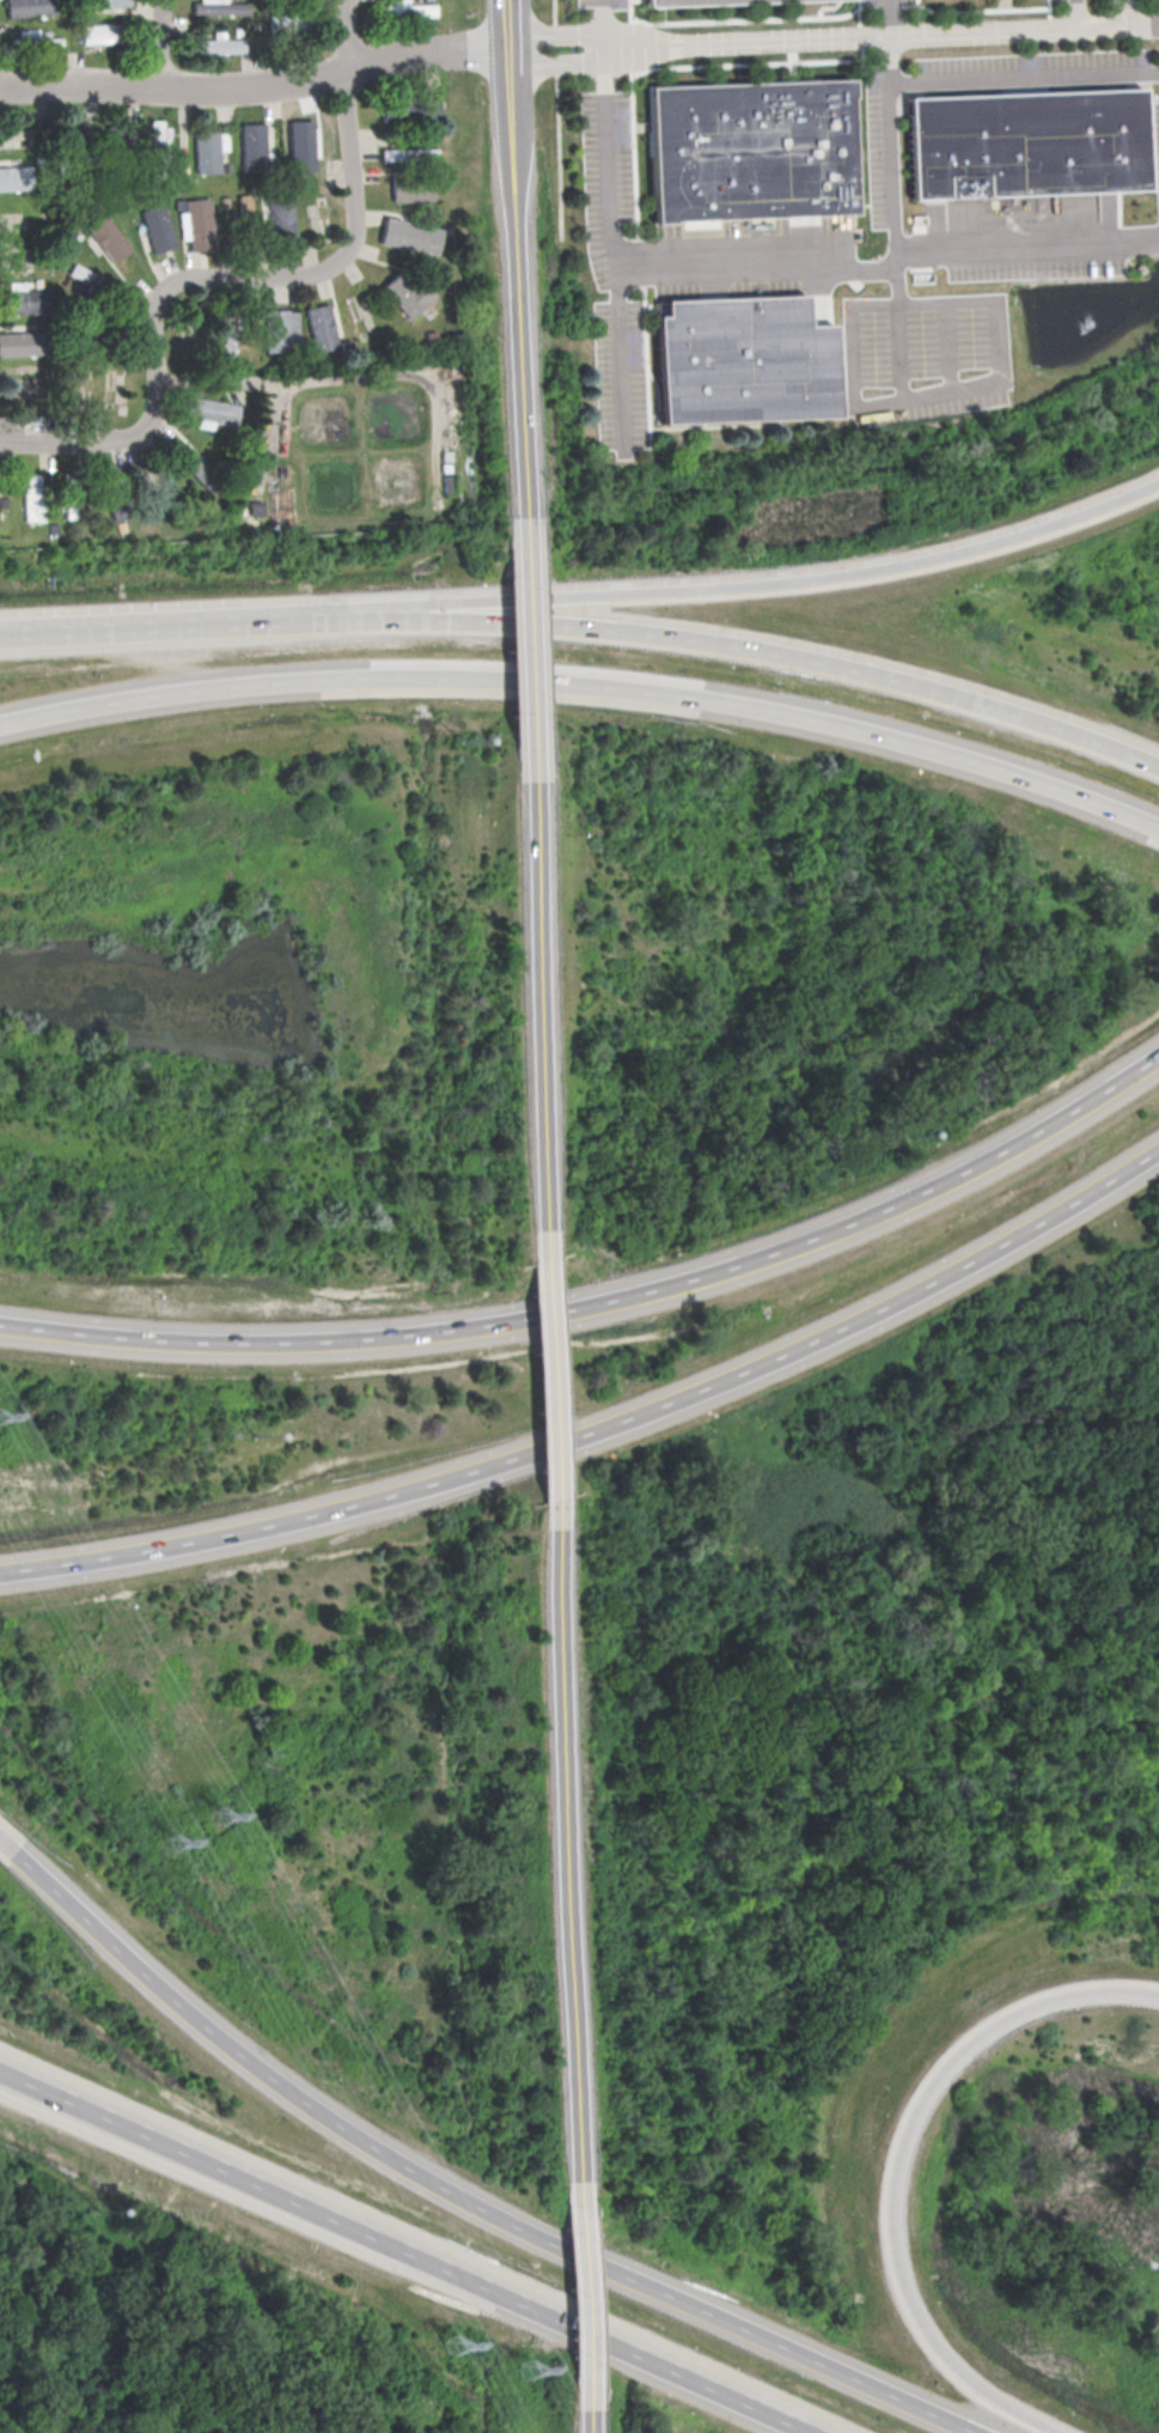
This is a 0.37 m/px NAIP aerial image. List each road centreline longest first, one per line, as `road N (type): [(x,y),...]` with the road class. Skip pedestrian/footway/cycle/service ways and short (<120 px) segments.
road 1 (motorway): [(0,1573),(202,1544),(524,1456),(728,1379),(960,1269),(1158,1148)]
road 2 (motorway): [(1158,1054),(971,1167),(889,1206),(818,1237),(594,1307),(315,1340),(206,1342),(0,1323)]
road 3 (motorway): [(1158,830),(884,735),(643,689),(474,677),(305,680),(179,692),(0,724)]
road 4 (motorway): [(1158,769),(953,695),(710,639),(354,615)]
road 5 (motorway): [(1158,486),(984,546),(826,578),(429,602),(354,615)]
road 6 (motorway): [(1053,2432),(1007,2410),(952,2367),(910,2310),(889,2230),(896,2149),(939,2068),(996,2020),(1061,1994),(1158,1993)]
road 7 (secondary): [(557,1531),(587,2115)]
road 8 (motorway): [(465,2197),(346,2129),(251,2062),(16,1855)]
road 9 (motorway): [(982,2432),(488,2209)]
road 10 (residential): [(118,438),(148,422),(158,312),(169,288),(206,278),(303,273),(341,260),(354,242),(346,69)]
road 11 (residential): [(510,51),(411,54),(238,89),(0,87)]
road 12 (motorway): [(0,2064),(468,2275)]
road 13 (secondary): [(533,785),(548,1229)]
road 14 (motorway): [(492,2286),(821,2432)]
road 15 (motorway): [(354,615),(0,633)]
road 16 (secondary): [(587,2115),(597,2432)]
road 17 (tertiary): [(514,207),(525,519)]
road 18 (secondary): [(548,1229),(557,1531)]
road 19 (secondary): [(525,519),(533,785)]
road 20 (tertiary): [(510,51),(514,207)]

